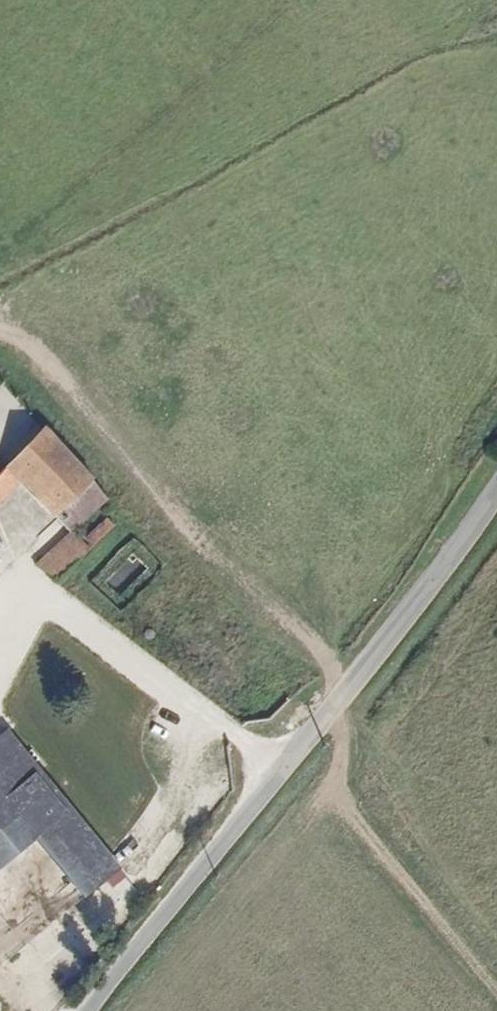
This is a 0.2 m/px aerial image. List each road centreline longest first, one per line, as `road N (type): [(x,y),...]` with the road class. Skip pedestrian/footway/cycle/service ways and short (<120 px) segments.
road 1 (unclassified): [(496,498),(87,1010)]

